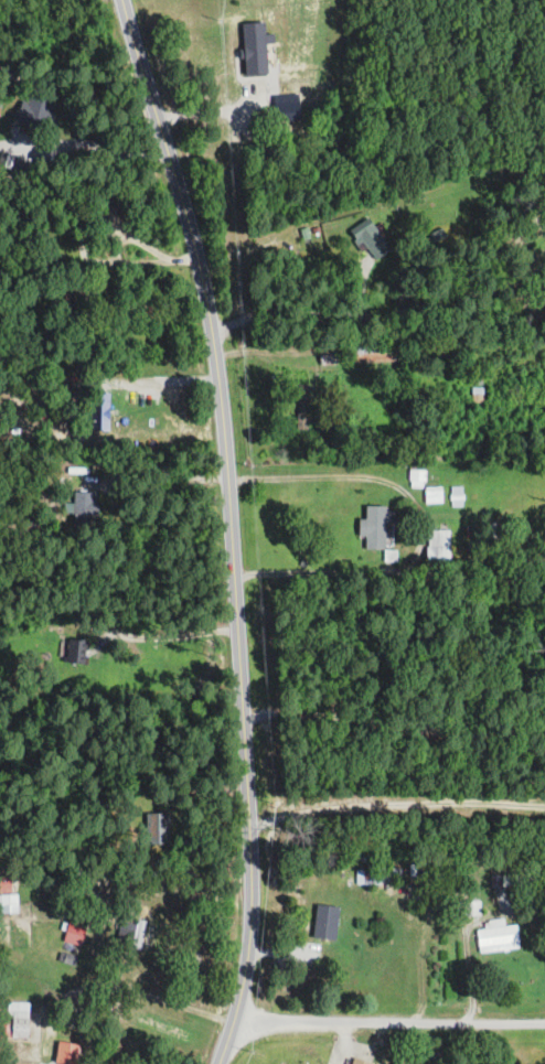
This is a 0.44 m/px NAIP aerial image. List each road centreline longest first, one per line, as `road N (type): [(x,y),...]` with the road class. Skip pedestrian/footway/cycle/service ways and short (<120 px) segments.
road 1 (residential): [(218,1063),(239,1004),(252,918),(227,427),(189,219),(123,0)]
road 2 (residential): [(233,1027),(544,1019)]

